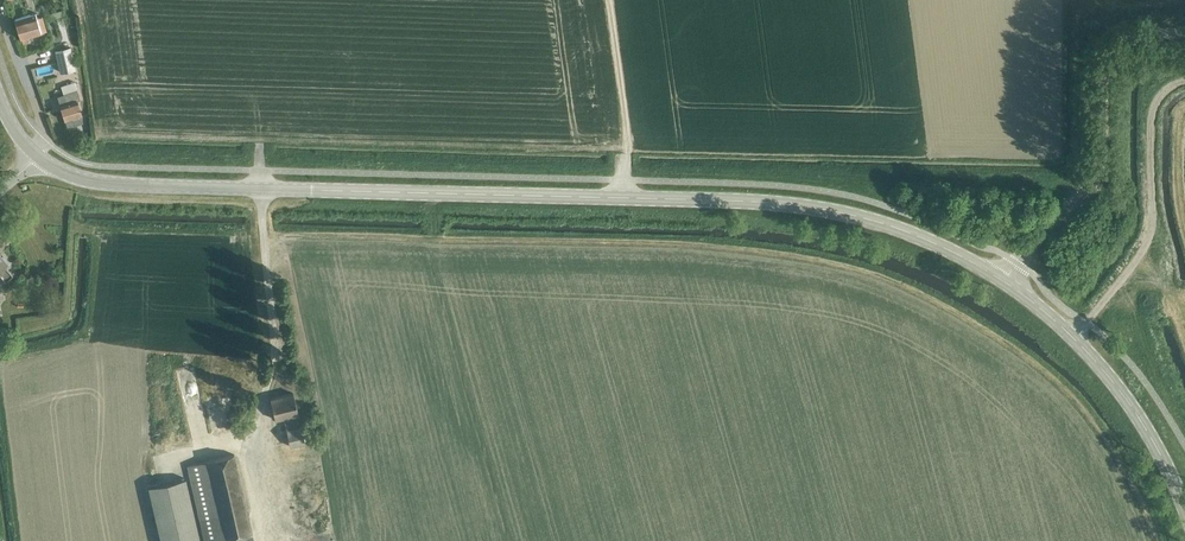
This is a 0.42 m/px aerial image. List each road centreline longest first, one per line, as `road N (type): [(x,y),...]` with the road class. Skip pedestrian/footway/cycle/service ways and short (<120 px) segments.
road 1 (secondary): [(1003,280),(898,228),(775,203),(147,186),(80,179),(37,157)]
road 2 (unclassified): [(1184,36),(1117,52),(1090,185),(1003,280)]
road 3 (track): [(1072,338),(1144,250),(1151,225),(1149,126),(1156,101),(1184,81)]
road 4 (secondary): [(1184,507),(1130,401),(1057,322),(1003,280)]
road 5 (track): [(609,0),(626,133),(621,197)]
road 6 (residential): [(0,7),(47,129),(44,141)]

